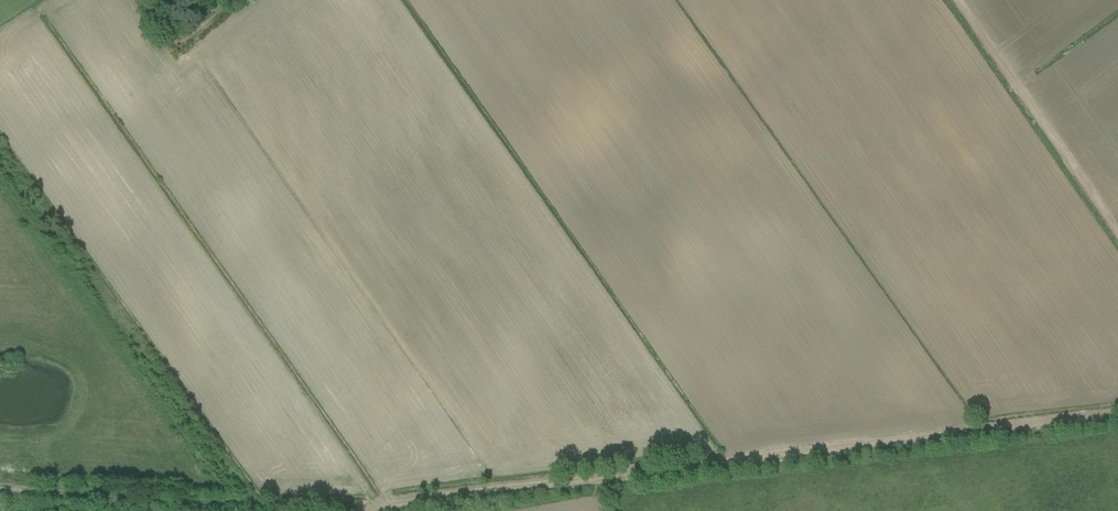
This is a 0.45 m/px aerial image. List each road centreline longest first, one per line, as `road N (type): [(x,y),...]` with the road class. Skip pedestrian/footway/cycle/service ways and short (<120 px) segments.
road 1 (track): [(1117,414),(365,506)]
road 2 (track): [(365,506),(0,491)]
road 3 (track): [(1117,233),(956,0)]

